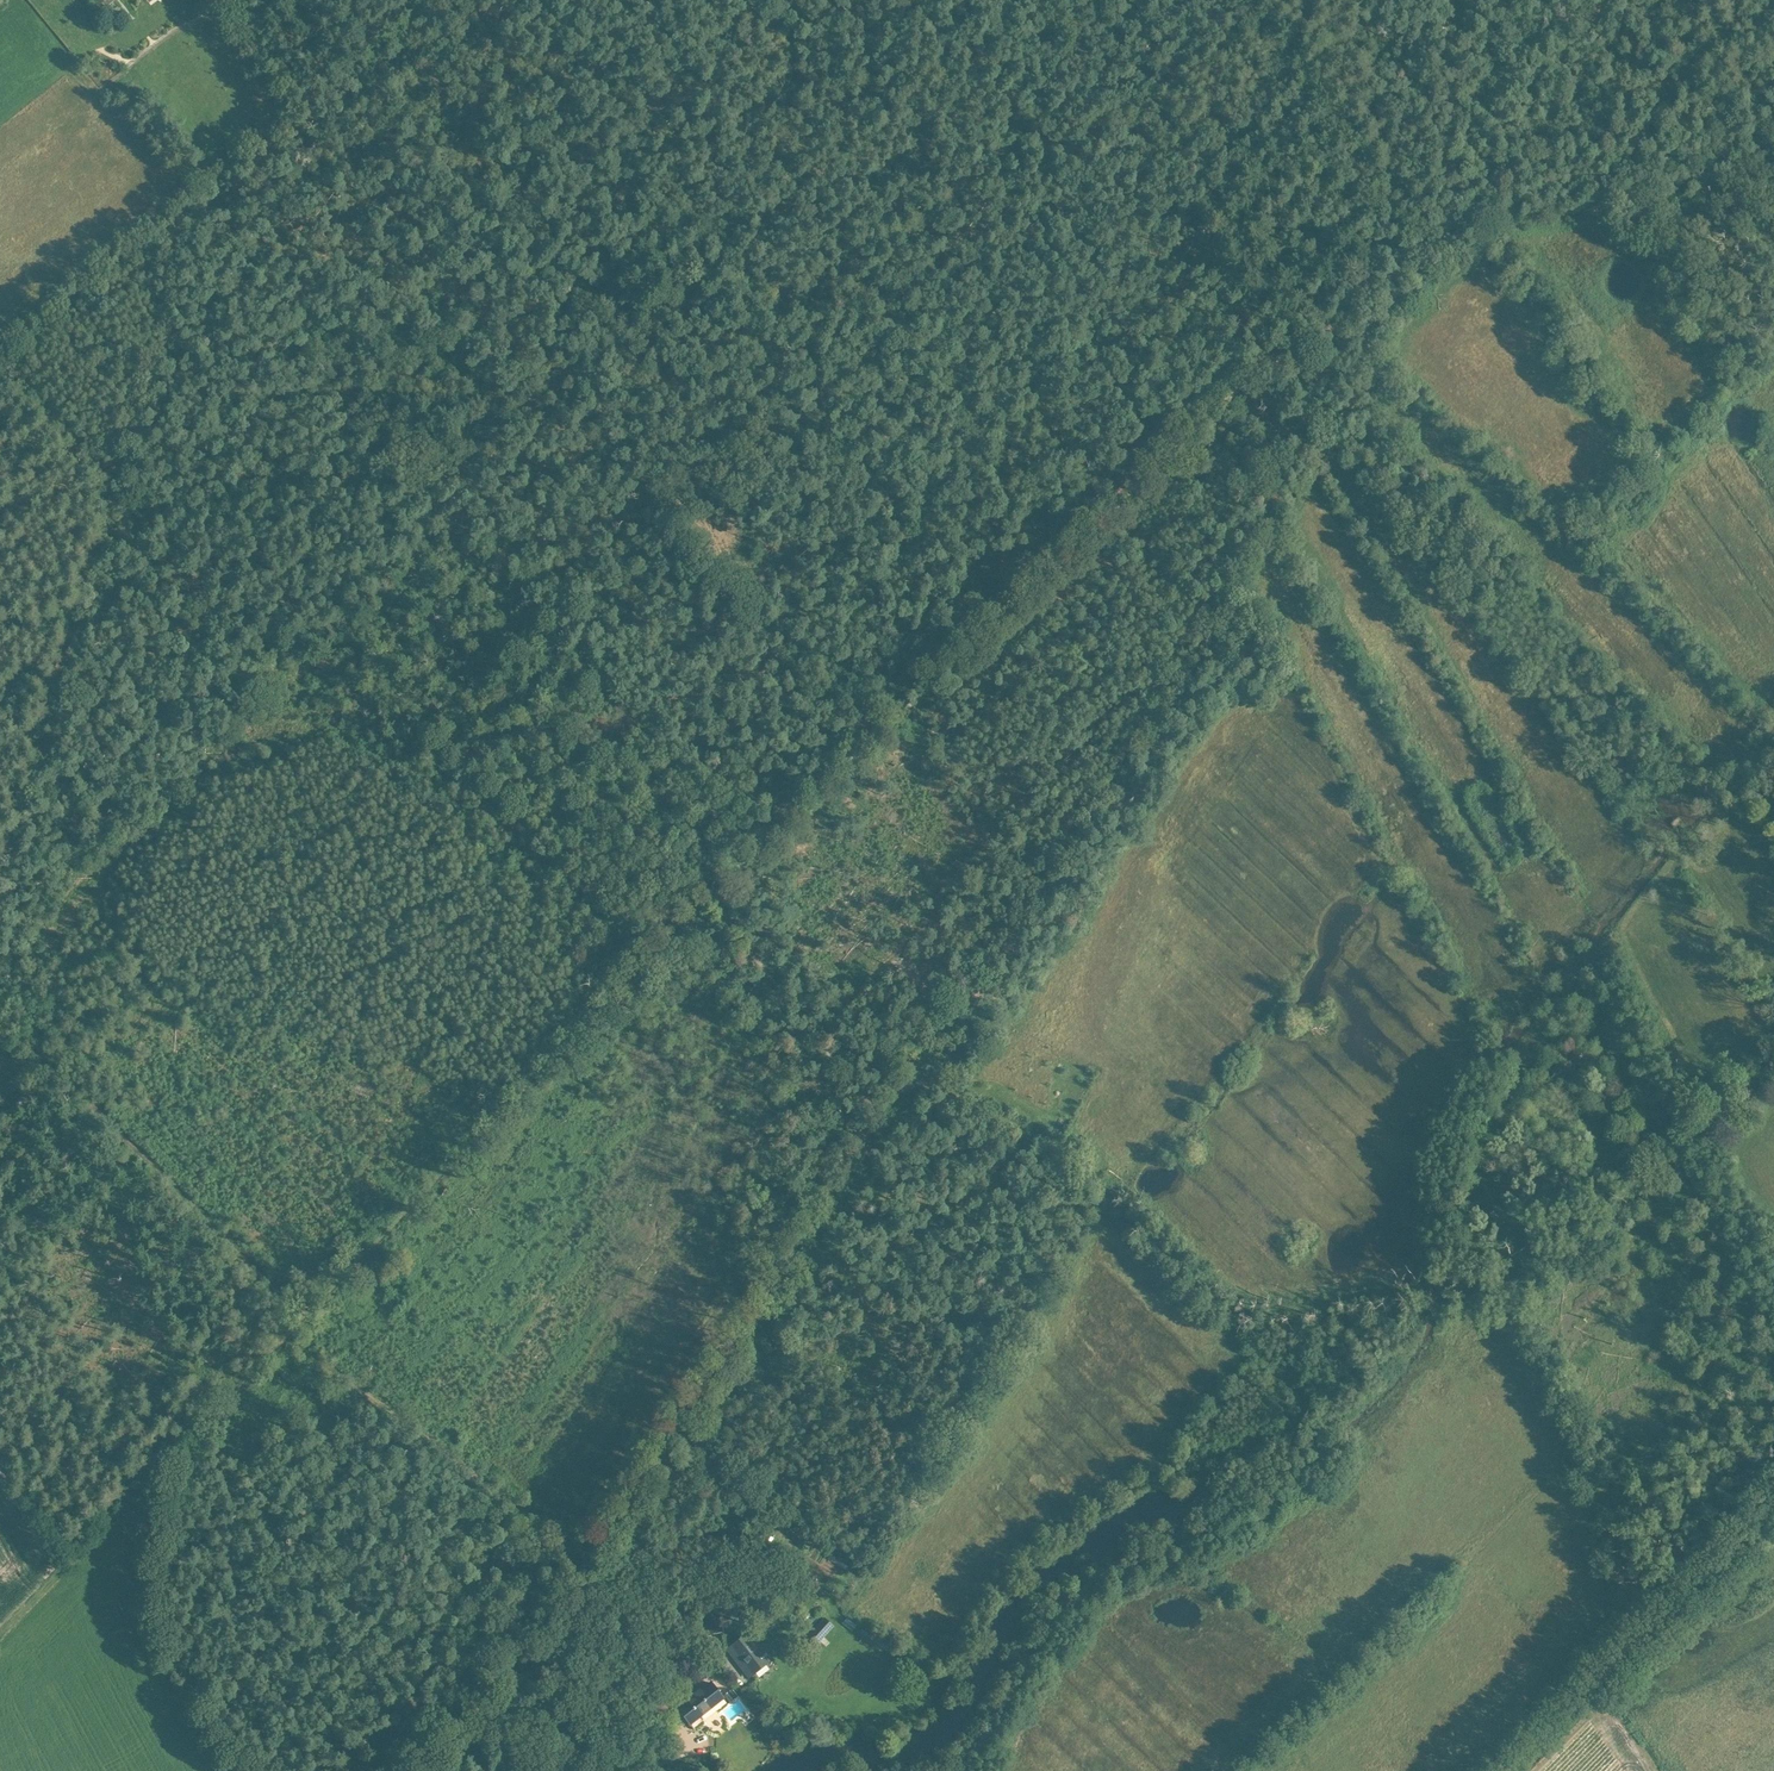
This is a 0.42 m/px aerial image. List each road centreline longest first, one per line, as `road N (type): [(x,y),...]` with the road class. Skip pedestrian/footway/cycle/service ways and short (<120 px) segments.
road 1 (track): [(875,1119),(906,1075),(1024,1132),(1092,1182),(1202,1296),(1230,1312),(1470,1283),(1484,1292),(1564,1456),(1255,1770)]
road 2 (track): [(709,891),(875,1119),(698,1407),(585,1573)]
road 3 (track): [(585,1573),(528,1658),(433,1770)]

